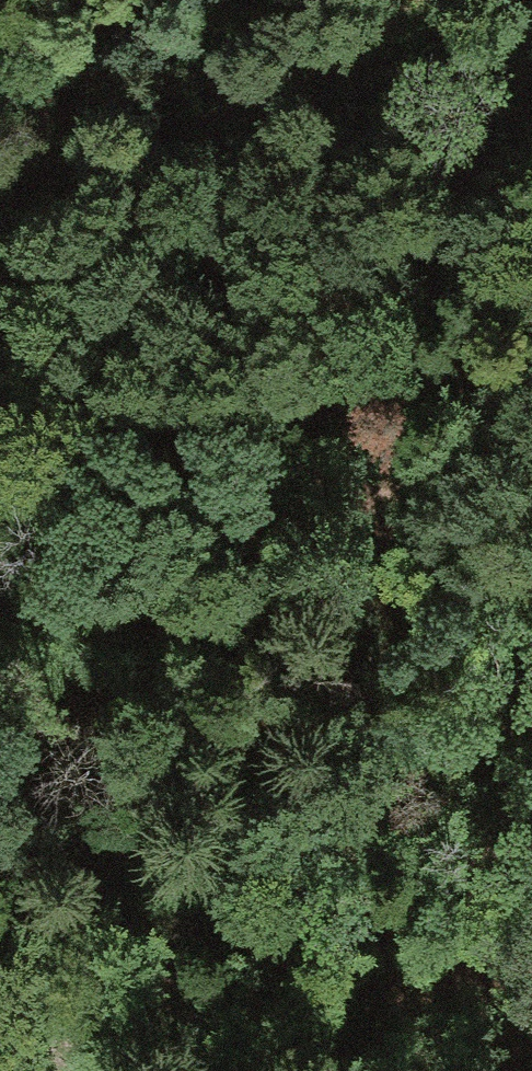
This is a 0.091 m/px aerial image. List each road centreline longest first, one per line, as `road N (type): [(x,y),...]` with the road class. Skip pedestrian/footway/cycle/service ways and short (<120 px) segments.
road 1 (track): [(0,853),(59,730),(224,604),(531,426)]
road 2 (track): [(531,932),(331,908),(216,936),(0,1060)]
road 3 (track): [(0,181),(42,176),(307,81),(485,0)]

